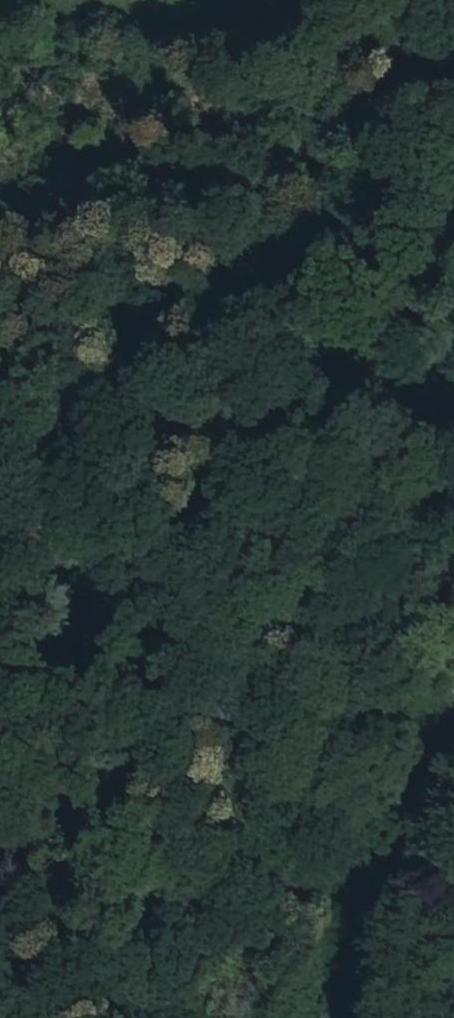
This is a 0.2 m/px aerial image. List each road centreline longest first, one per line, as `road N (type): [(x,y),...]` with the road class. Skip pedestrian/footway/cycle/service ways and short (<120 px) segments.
road 1 (tertiary): [(323,1017),(453,710)]

